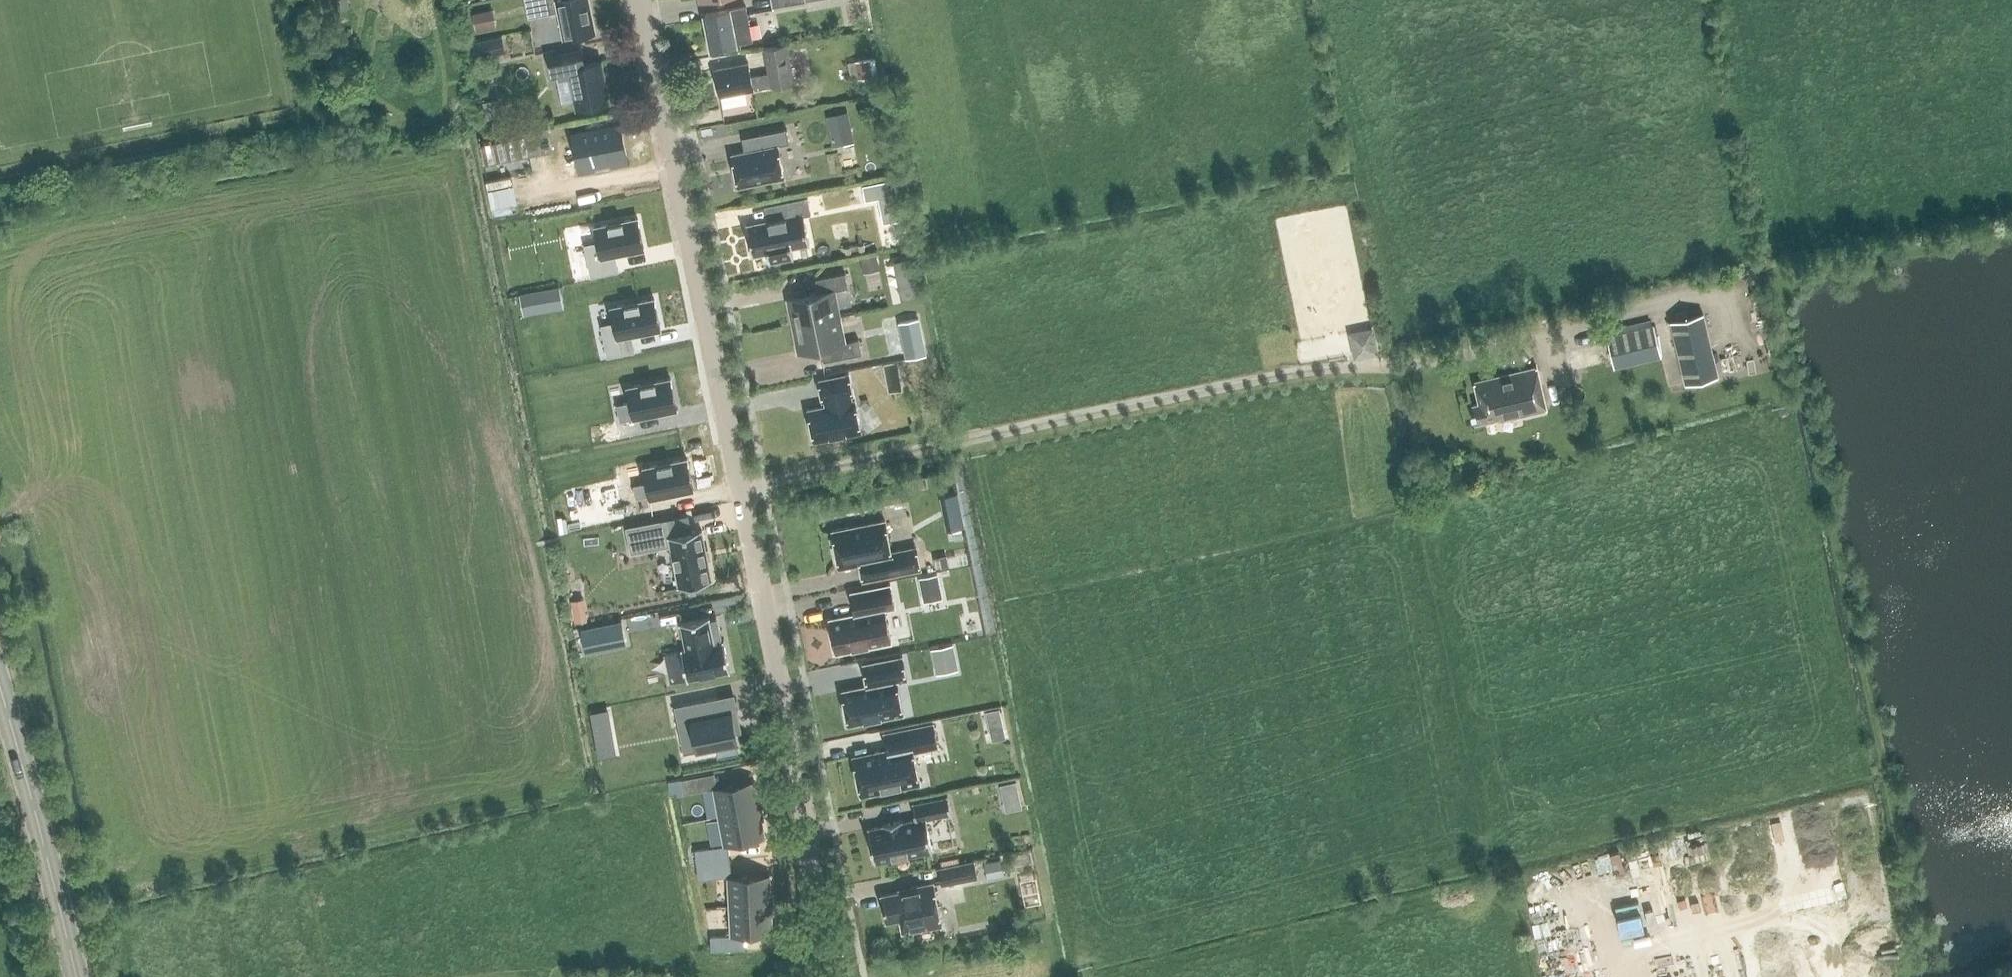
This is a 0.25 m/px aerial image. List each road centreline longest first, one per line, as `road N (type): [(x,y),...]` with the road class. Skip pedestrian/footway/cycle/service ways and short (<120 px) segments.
road 1 (tertiary): [(812,976),(812,889),(797,759),(639,0)]
road 2 (primary): [(71,976),(0,701)]

